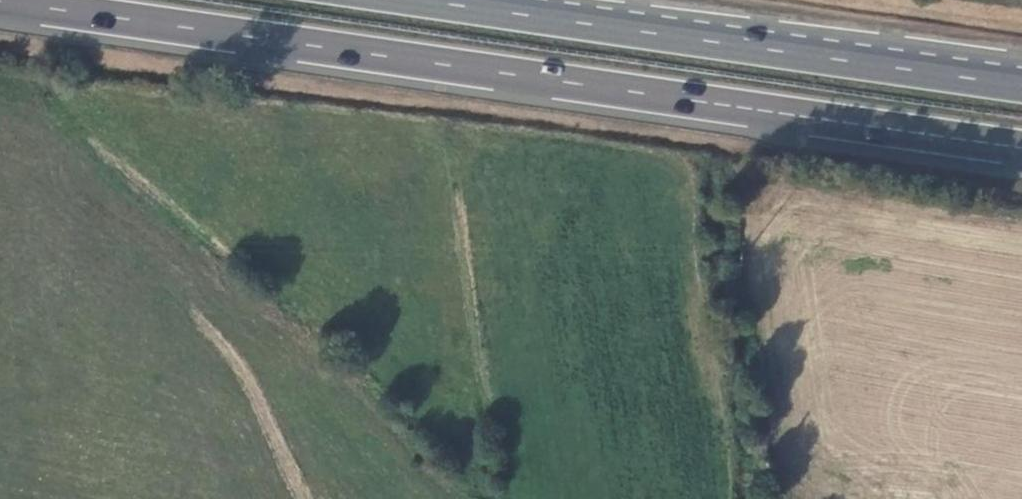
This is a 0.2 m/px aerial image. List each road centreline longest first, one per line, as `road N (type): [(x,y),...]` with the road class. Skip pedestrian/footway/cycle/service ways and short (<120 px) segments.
road 1 (trunk): [(0,4),(1021,149)]
road 2 (trunk): [(1021,87),(410,0)]

